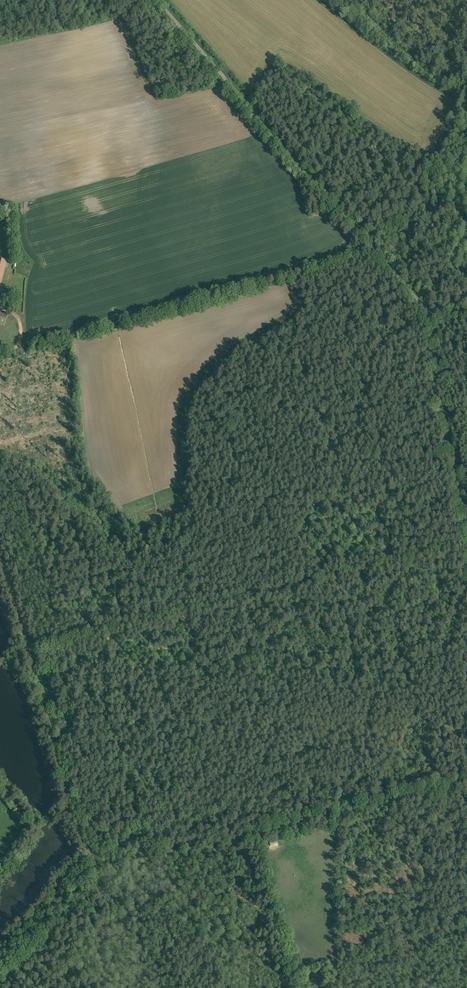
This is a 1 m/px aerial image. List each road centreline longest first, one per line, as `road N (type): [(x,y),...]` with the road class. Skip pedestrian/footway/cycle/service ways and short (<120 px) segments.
road 1 (unclassified): [(159,0),(419,301),(466,315)]
road 2 (track): [(0,973),(104,866),(307,824)]
road 3 (track): [(358,229),(445,146),(466,96)]

